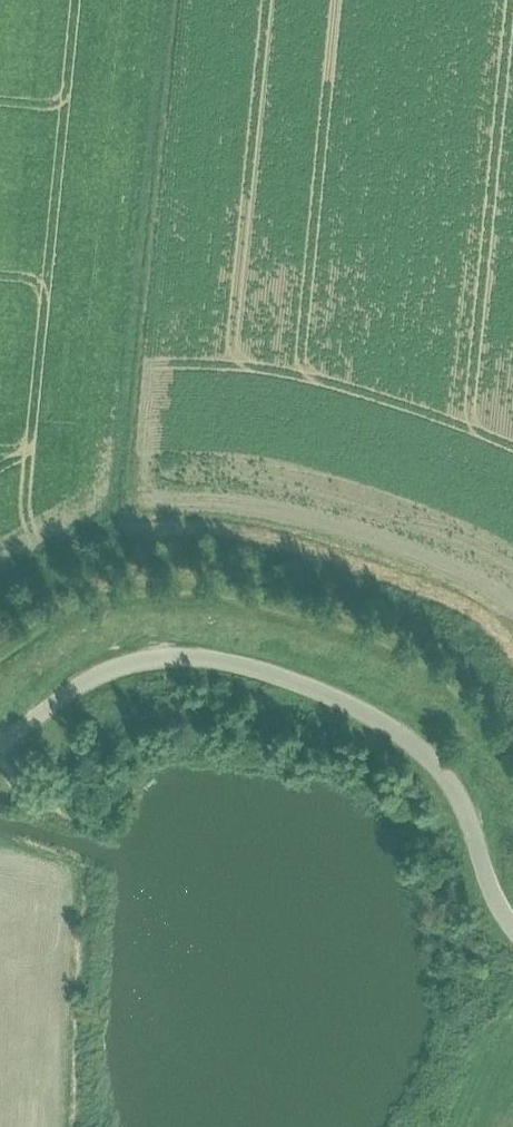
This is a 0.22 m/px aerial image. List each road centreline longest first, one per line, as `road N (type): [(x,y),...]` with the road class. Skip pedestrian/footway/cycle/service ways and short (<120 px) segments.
road 1 (tertiary): [(512,928),(440,768),(369,717),(279,677),(190,657),(124,666),(69,693),(0,746)]

